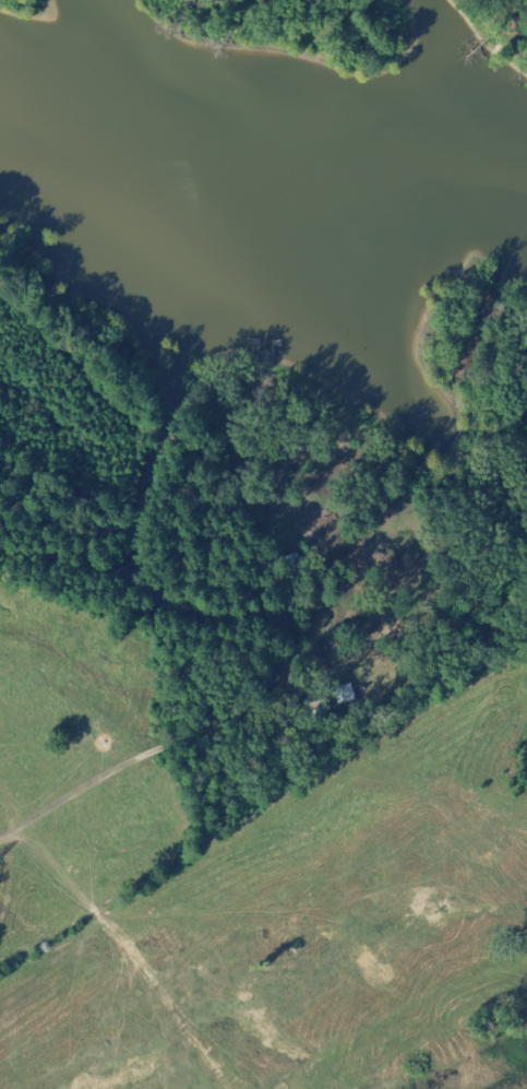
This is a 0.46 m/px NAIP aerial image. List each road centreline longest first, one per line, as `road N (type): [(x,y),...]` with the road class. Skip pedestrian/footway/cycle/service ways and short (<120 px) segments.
road 1 (residential): [(0,850),(131,768)]

